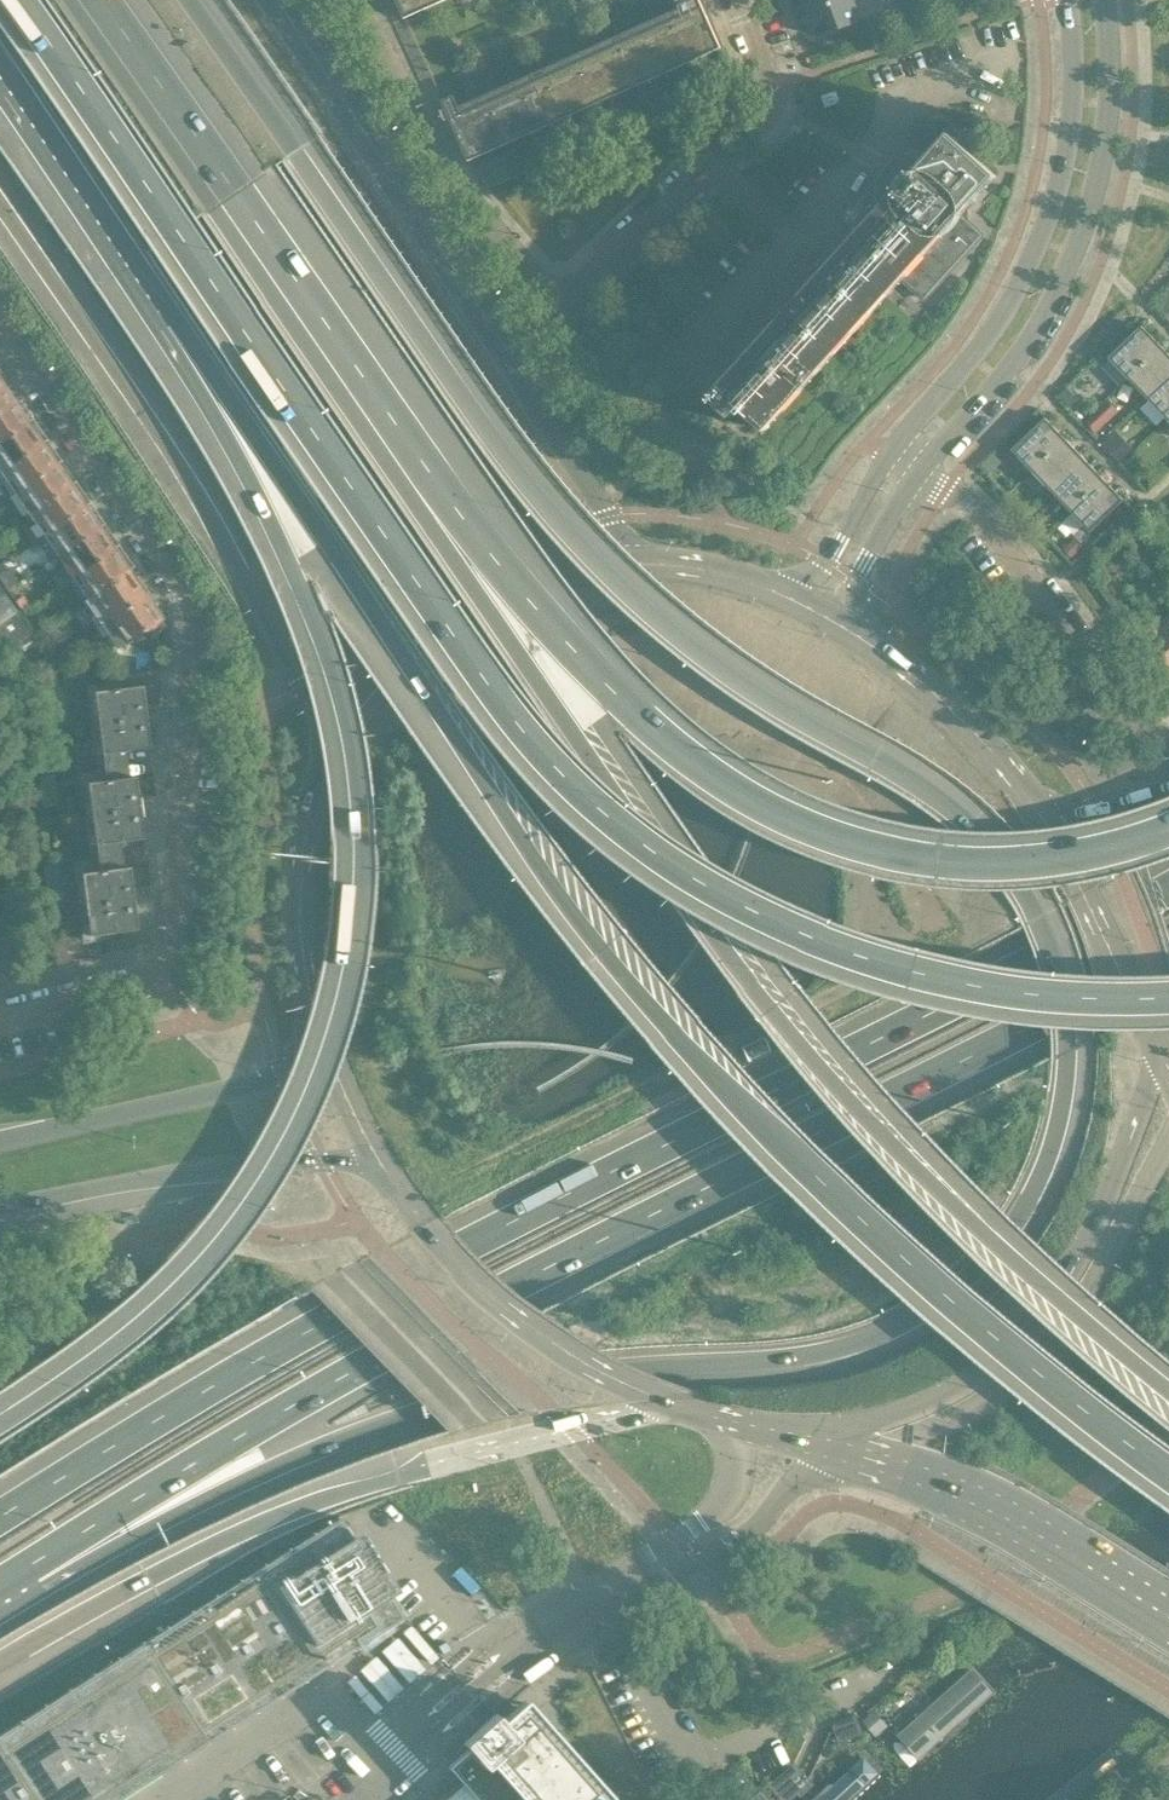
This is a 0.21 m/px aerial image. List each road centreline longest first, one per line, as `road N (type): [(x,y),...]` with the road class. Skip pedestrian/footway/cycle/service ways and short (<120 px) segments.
road 1 (motorway): [(35,1570),(157,1525),(343,1438),(492,1386),(580,1365),(778,1363),(833,1352),(921,1317),(1021,1217),(1063,1108),(1068,1051),(1060,982),(1043,929),(993,848),(950,807),(729,675),(622,590),(529,488),(188,0)]
road 2 (motorway): [(12,0),(485,681),(556,769),(626,836),(748,914),(853,956),(1020,996),(1168,1001)]
road 3 (motorway): [(1168,883),(534,1208),(165,1418),(0,1524)]
road 4 (motorway): [(35,1570),(253,1427),(567,1255),(1168,948)]
road 5 (motorway): [(168,317),(285,535),(322,628),(352,765),(355,919),(318,1075),(289,1142),(242,1216),(134,1330),(0,1424)]
road 6 (motorway): [(1168,1378),(1031,1266),(911,1151),(773,999),(573,736),(431,488)]
road 7 (primary): [(479,765),(583,919),(711,1063),(924,1265),(1168,1462)]
road 8 (residential): [(0,1022),(171,978),(194,600),(0,319)]
road 9 (motorway): [(1168,832),(1064,861),(996,864),(885,852),(789,818),(701,768),(618,697),(431,488)]
road 10 (motorway): [(0,1660),(220,1539),(309,1501),(684,1406)]
road 11 (motorway): [(655,562),(550,440),(270,0)]
road 12 (residential): [(768,89),(764,114),(568,300),(541,287),(474,207),(415,113),(360,0)]
road 13 (motorway): [(0,204),(221,537),(297,688),(328,771)]
road 14 (motorway): [(431,488),(88,0)]
road 15 (primary): [(824,1439),(939,1397),(1030,1323),(1104,1215),(1157,1044)]
road 16 (motorway): [(168,317),(253,423),(479,765)]
road 17 (tertiary): [(913,475),(1020,360),(1053,306),(1100,172),(1112,101),(1104,0)]
road 18 (tertiary): [(1069,0),(1075,101),(1040,243),(978,351),(885,459)]
road 19 (primary): [(655,562),(580,569),(455,614),(386,666),(328,771)]
road 20 (primary): [(385,1167),(482,1291),(542,1336),(684,1406)]
road 21 (tertiary): [(0,1206),(212,1168),(320,1160),(385,1167)]
road 22 (primary): [(824,1439),(906,1463),(1168,1614)]
road 23 (residential): [(913,475),(957,498),(990,530),(1124,719),(1168,738)]
road 24 (tertiary): [(318,1031),(308,1056),(284,1076),(0,1139)]
road 25 (motorway): [(0,74),(168,317)]
road 26 (primary): [(328,771),(302,872),(302,942),(318,1031)]
road 27 (primary): [(1045,818),(937,696),(867,639)]
road 28 (primary): [(1157,1044),(1045,818)]
road 29 (tertiary): [(867,639),(859,603),(865,562),(913,475)]
road 30 (tertiary): [(885,459),(826,562),(776,590)]
road 31 (unclassified): [(702,1541),(760,1525),(824,1439)]
road 32 (primary): [(318,1031),(385,1167)]
road 33 (unclassified): [(730,1420),(739,1490),(702,1541)]
road 34 (motorway): [(1168,795),(1045,818)]
road 35 (primary): [(776,590),(655,562)]

